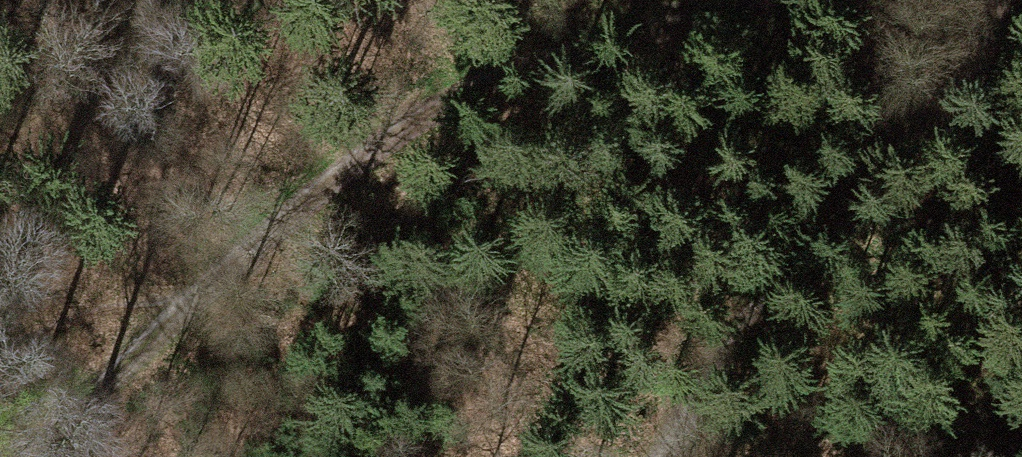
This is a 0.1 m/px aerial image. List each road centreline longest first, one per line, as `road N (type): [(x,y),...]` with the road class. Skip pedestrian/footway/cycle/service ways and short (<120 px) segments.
road 1 (track): [(789,0),(588,48),(461,98),(358,167),(188,310)]
road 2 (track): [(1019,0),(981,60),(724,370),(676,456)]
road 3 (track): [(36,456),(188,310)]
road 4 (track): [(188,310),(103,305),(0,336)]

